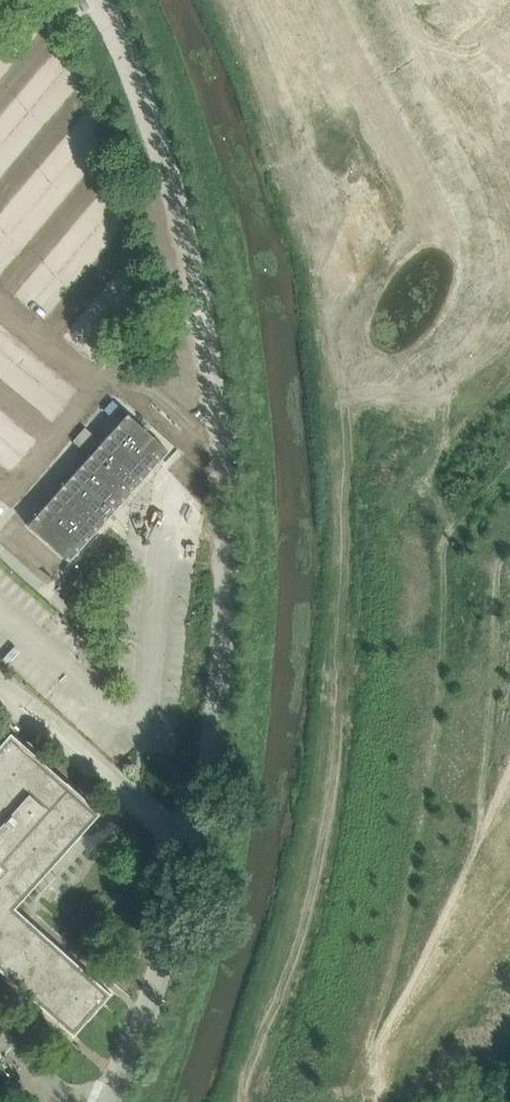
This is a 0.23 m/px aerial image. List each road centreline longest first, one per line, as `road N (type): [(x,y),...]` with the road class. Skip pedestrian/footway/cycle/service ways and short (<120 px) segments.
road 1 (unclassified): [(109,1101),(162,964),(201,810),(221,650),(223,502),(206,345),(180,222),(132,72),(99,0)]

